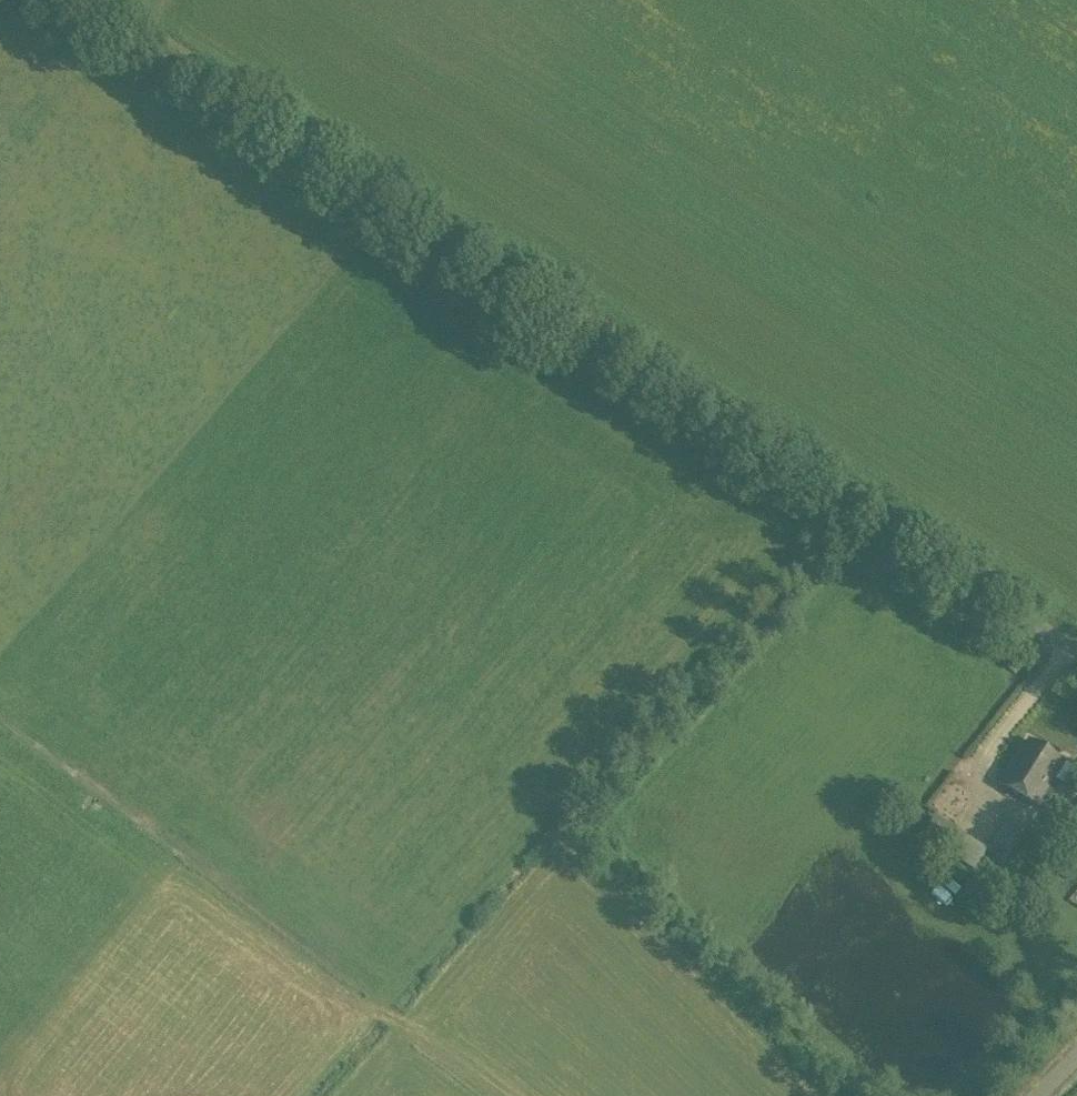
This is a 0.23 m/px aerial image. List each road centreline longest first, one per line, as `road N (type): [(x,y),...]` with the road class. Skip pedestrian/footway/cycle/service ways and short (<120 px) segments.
road 1 (unclassified): [(1076,654),(57,0)]

